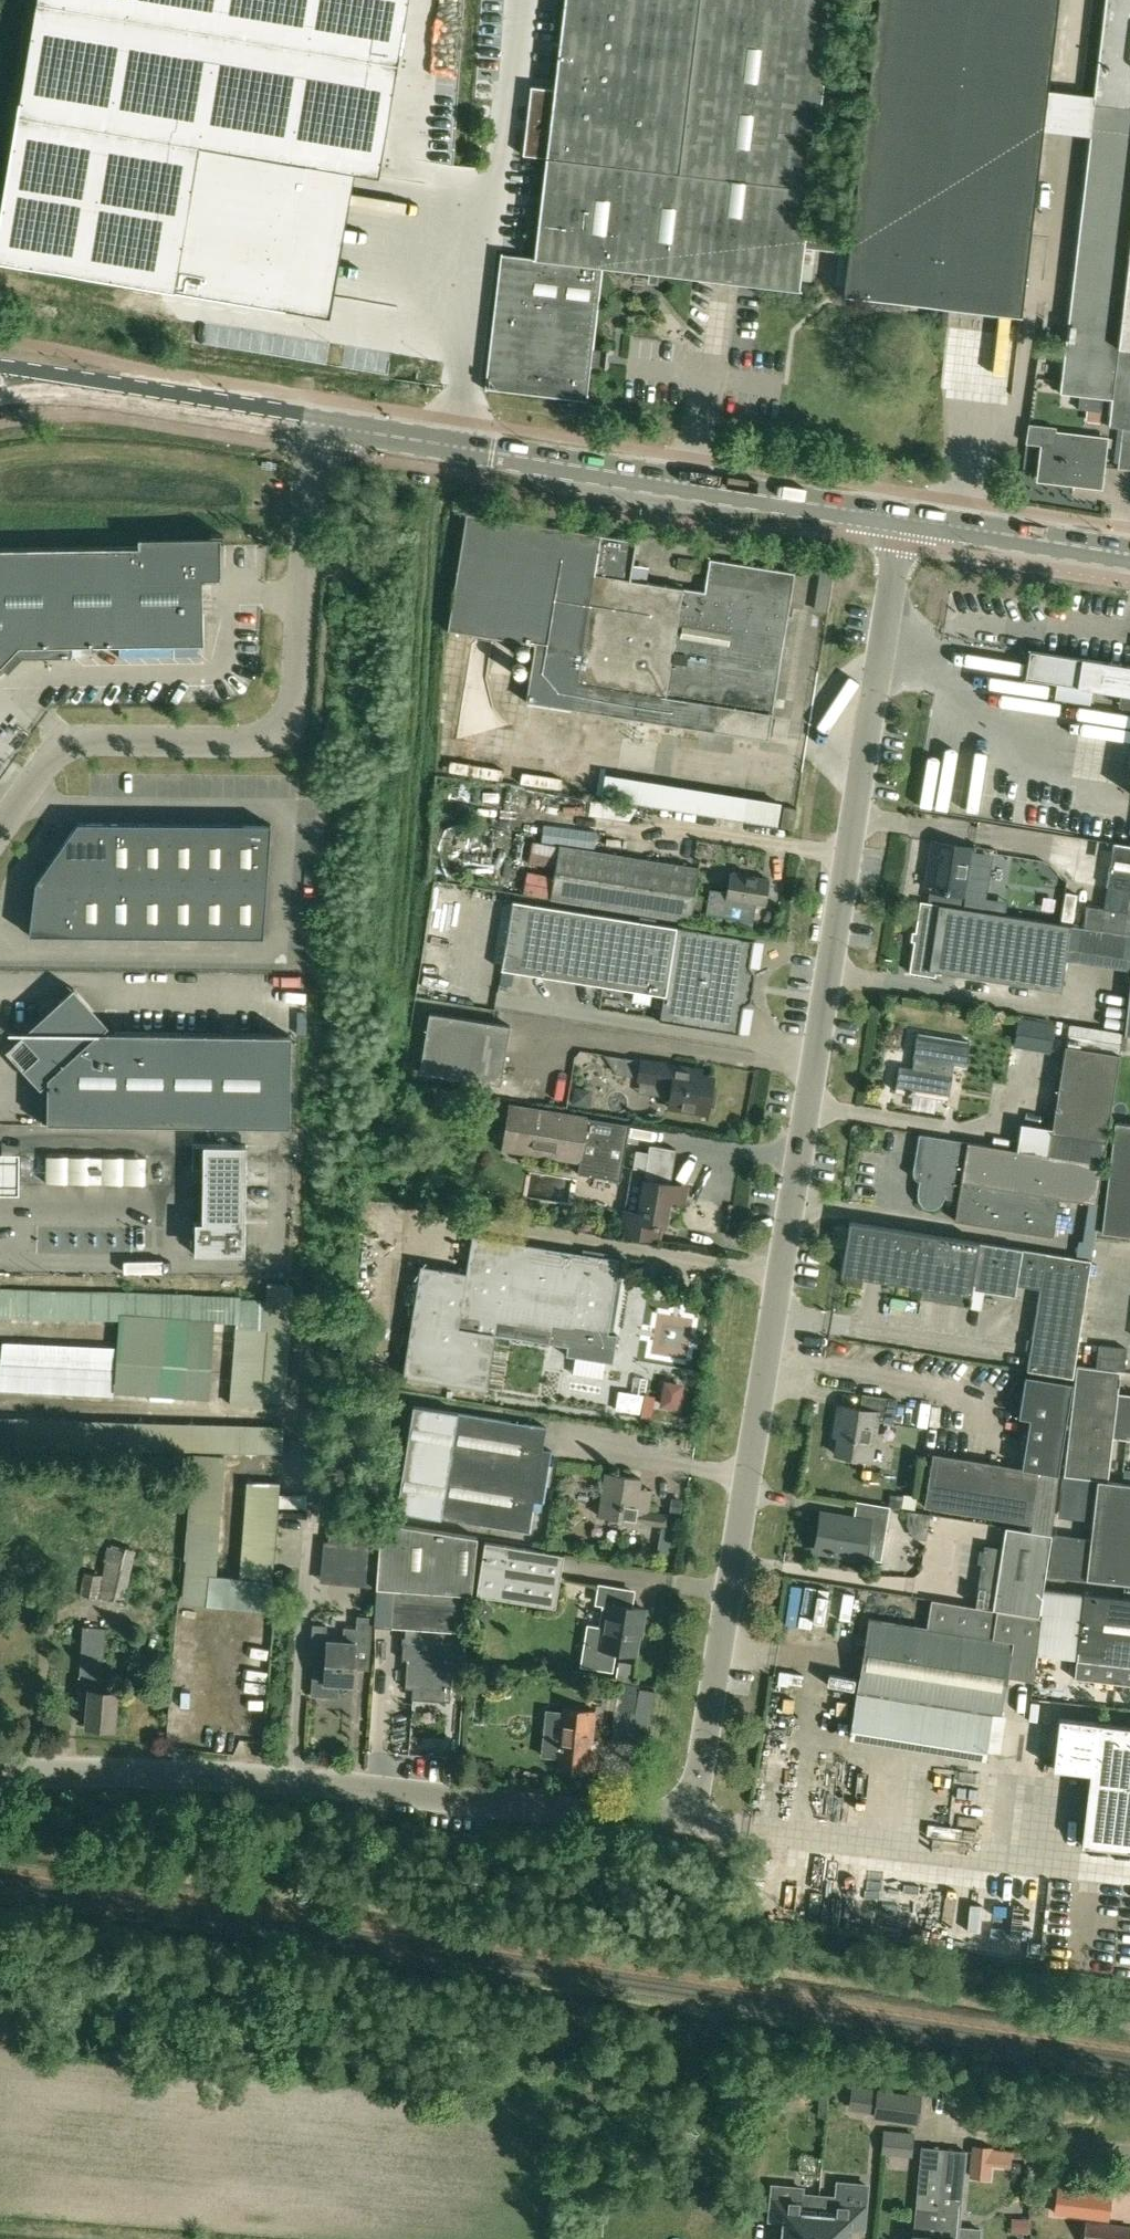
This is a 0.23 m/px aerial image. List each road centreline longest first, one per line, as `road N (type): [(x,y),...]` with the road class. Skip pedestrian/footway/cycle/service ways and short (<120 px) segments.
road 1 (unclassified): [(0,1769),(293,1780),(634,1819),(658,1818),(688,1801),(701,1772),(900,519)]
road 2 (unclassified): [(0,825),(51,764),(73,751),(108,742),(244,746),(265,741),(285,722),(293,708),(316,430)]
road 3 (secondary): [(900,519),(316,430)]
road 4 (secondary): [(1129,555),(900,519)]
road 5 (residential): [(206,2238),(0,2220)]
road 6 (secondary): [(200,408),(0,366)]
road 7 (secondary): [(0,400),(200,408)]

